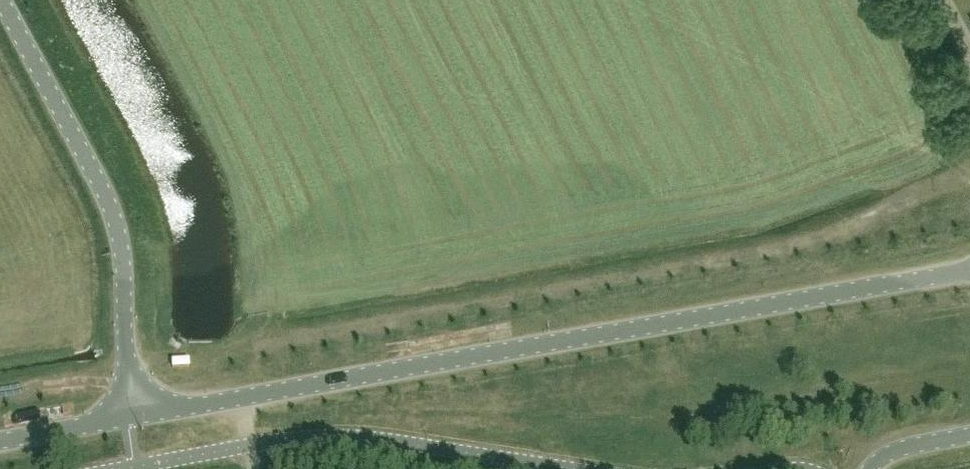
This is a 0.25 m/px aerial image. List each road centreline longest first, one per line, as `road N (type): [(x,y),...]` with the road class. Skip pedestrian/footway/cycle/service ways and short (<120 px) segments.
road 1 (unclassified): [(969,268),(129,416)]
road 2 (unclassified): [(1,0),(109,206),(121,247),(129,416)]
road 3 (unclassified): [(129,416),(0,441)]

